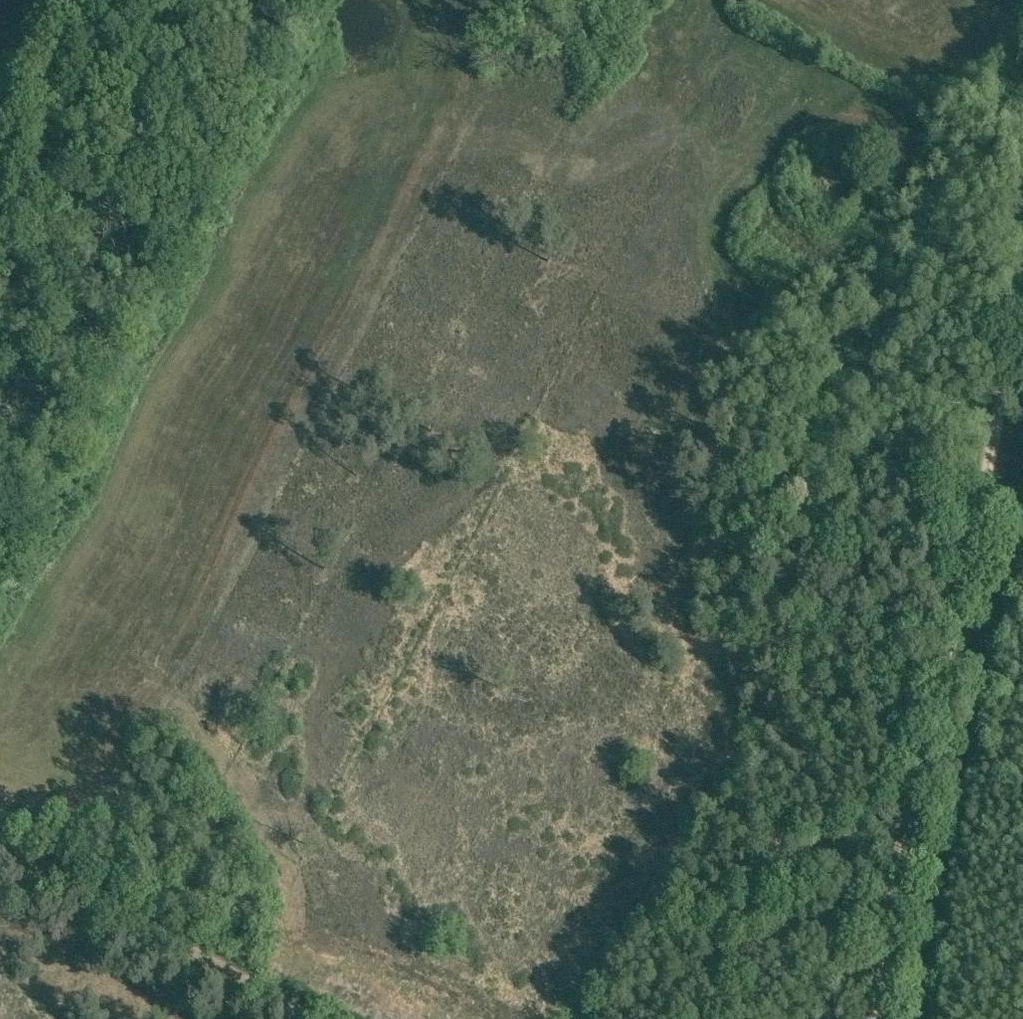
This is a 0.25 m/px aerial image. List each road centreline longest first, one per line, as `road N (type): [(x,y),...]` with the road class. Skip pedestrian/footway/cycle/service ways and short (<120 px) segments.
road 1 (track): [(878,1018),(1022,283)]
road 2 (track): [(0,842),(304,1018)]

